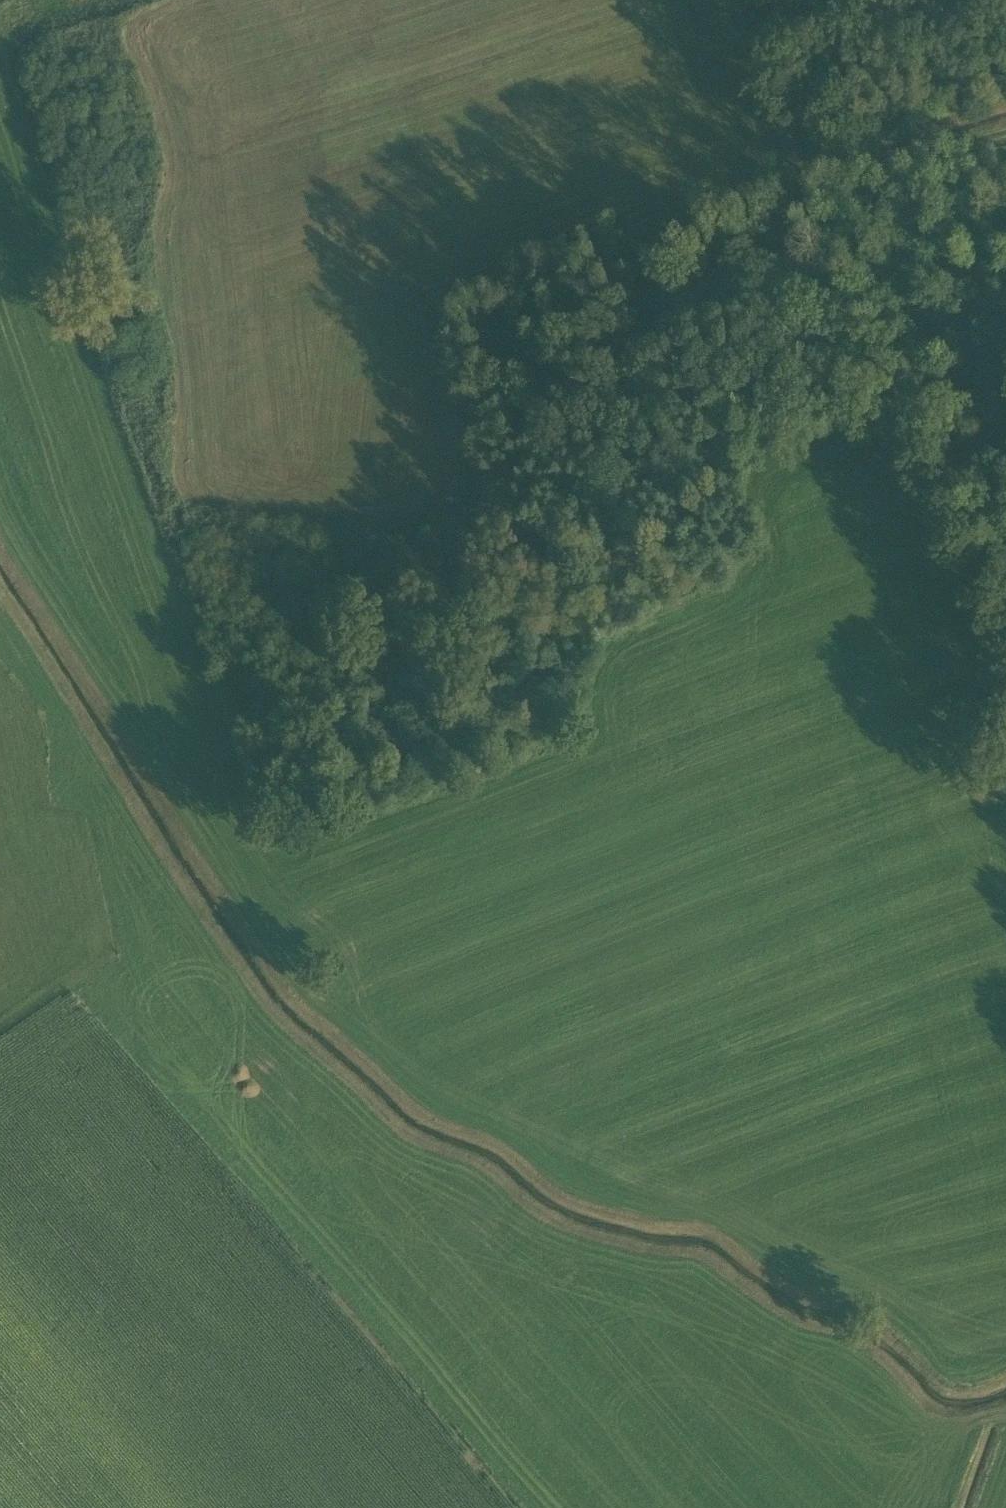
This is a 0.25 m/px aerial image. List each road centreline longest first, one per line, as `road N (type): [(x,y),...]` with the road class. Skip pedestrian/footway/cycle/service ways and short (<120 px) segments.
road 1 (track): [(1005,129),(810,184),(1005,695)]
road 2 (track): [(1005,1348),(802,1271)]

